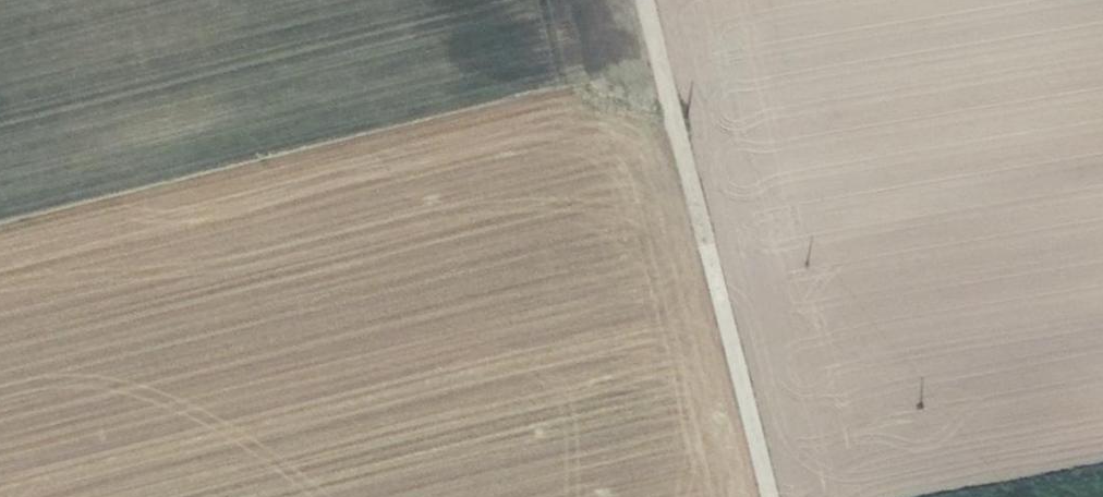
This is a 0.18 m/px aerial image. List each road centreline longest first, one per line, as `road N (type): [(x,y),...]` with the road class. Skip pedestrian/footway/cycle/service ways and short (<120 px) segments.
road 1 (track): [(646,0),(773,496)]

